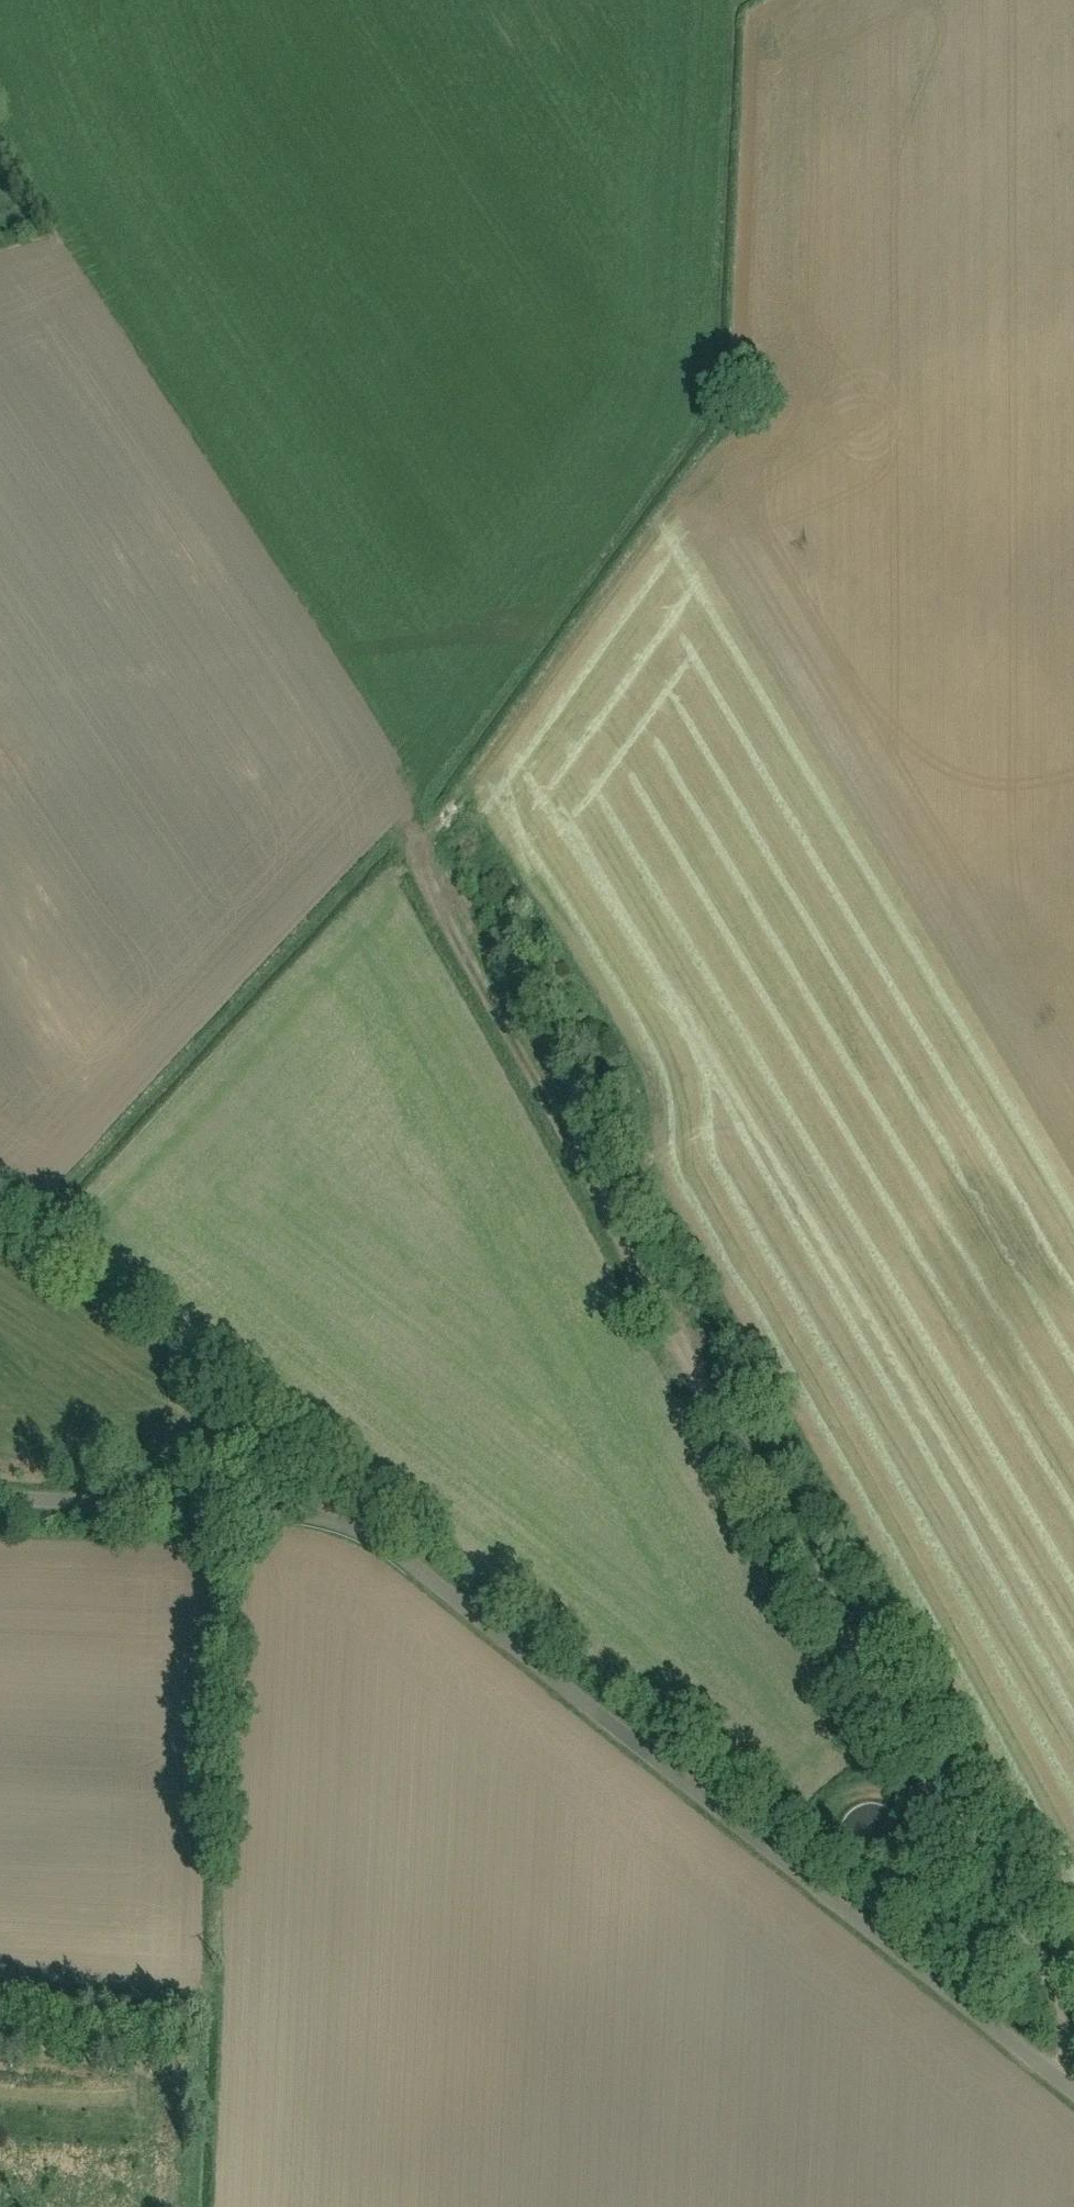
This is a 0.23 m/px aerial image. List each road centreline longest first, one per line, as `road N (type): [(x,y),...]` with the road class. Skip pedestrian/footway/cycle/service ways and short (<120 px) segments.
road 1 (residential): [(0,1488),(272,1497),(325,1509),(365,1530),(1073,2083)]

